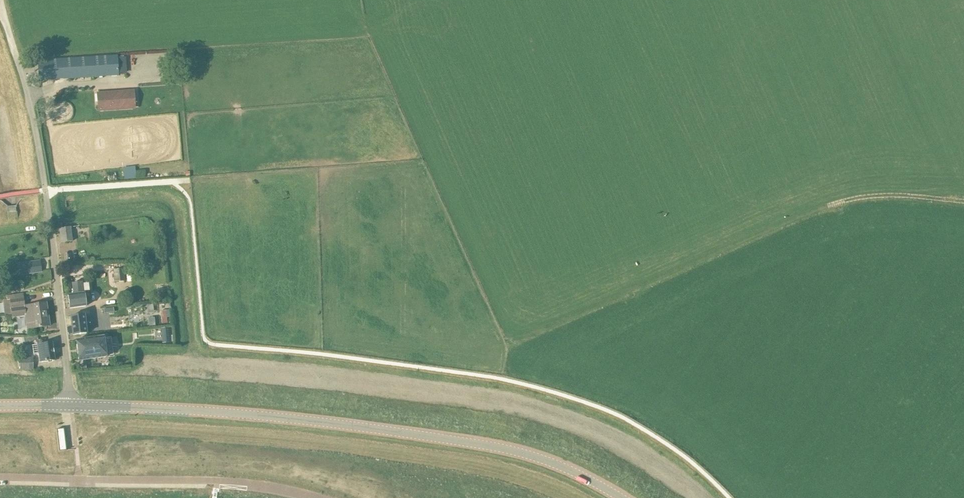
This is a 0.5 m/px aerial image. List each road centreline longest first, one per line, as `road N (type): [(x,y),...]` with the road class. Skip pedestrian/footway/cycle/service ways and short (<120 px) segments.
road 1 (secondary): [(71,406),(330,422),(501,447),(622,497)]
road 2 (unclassified): [(71,406),(31,108),(1,0)]

